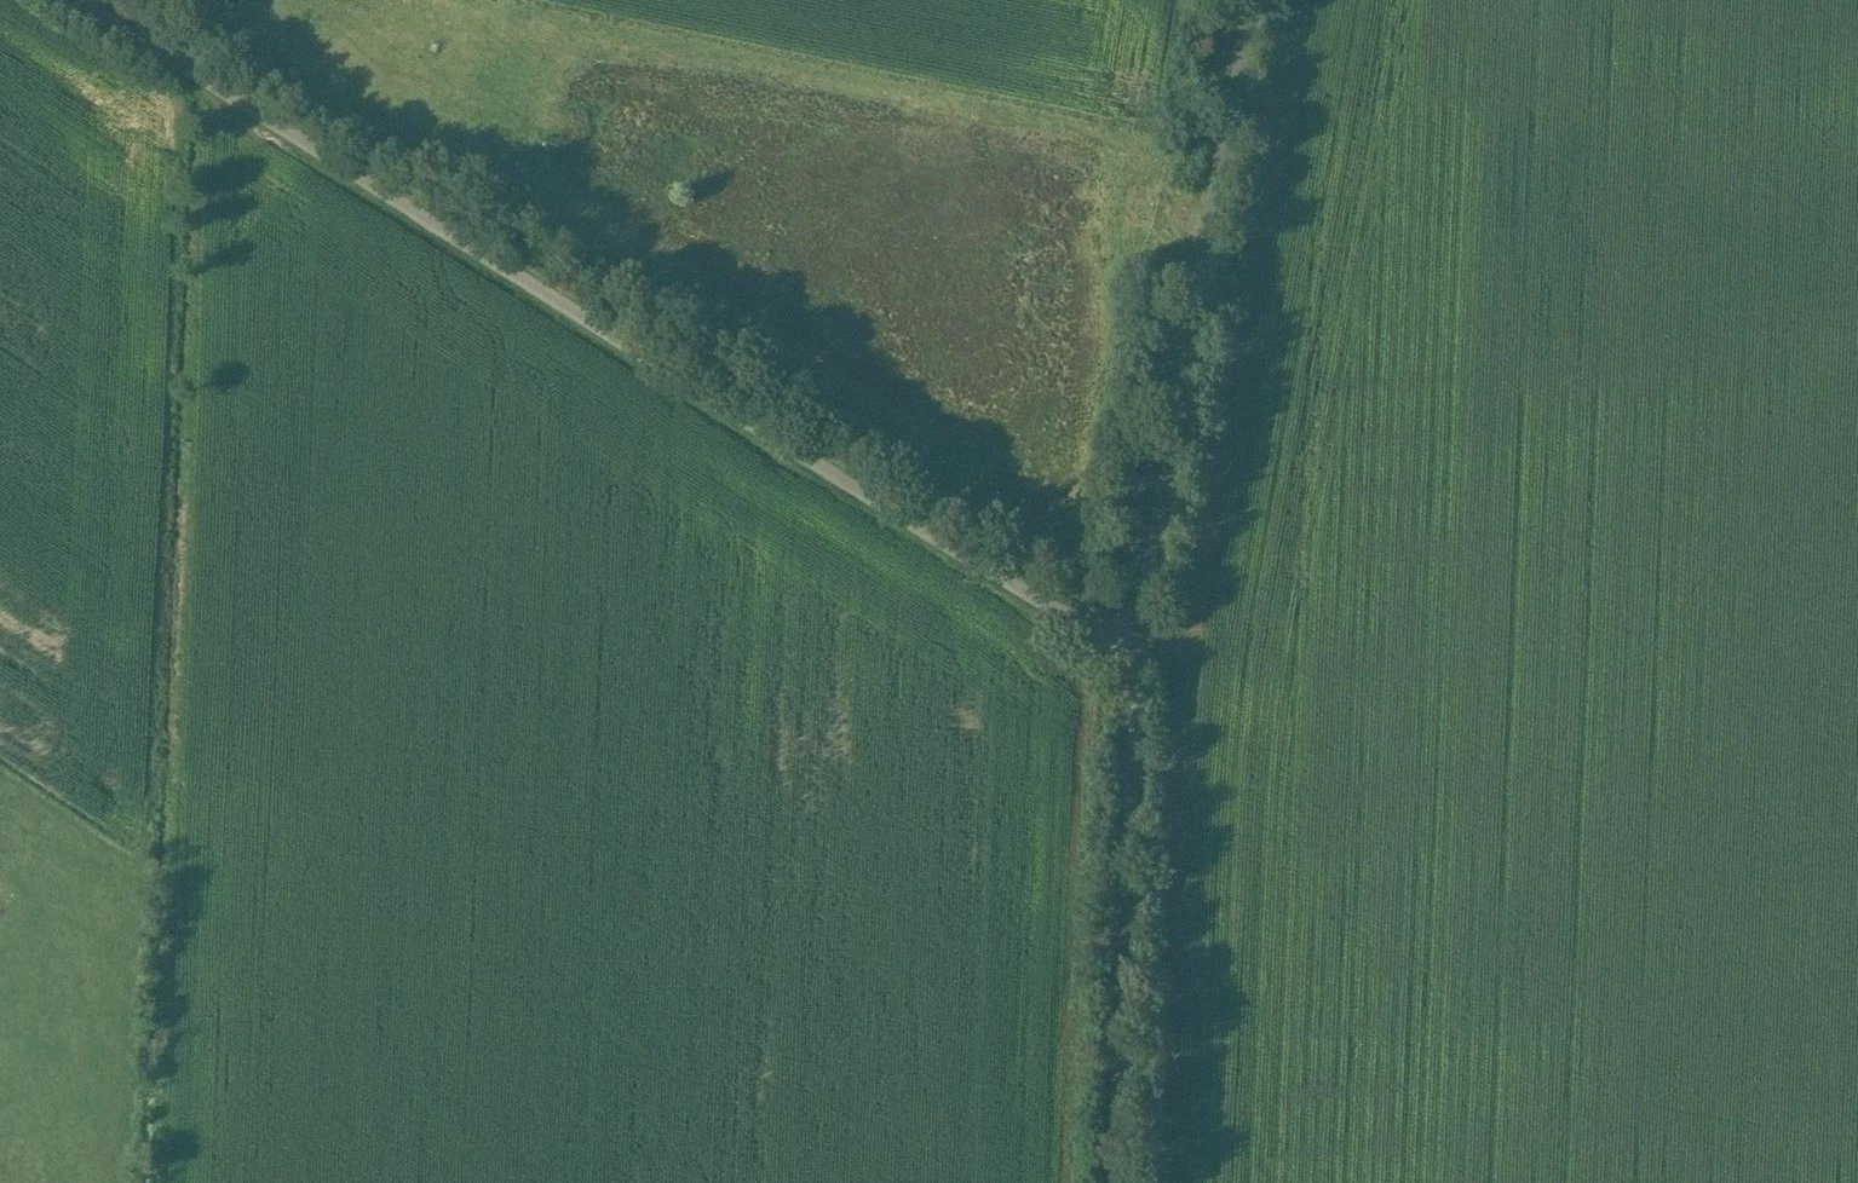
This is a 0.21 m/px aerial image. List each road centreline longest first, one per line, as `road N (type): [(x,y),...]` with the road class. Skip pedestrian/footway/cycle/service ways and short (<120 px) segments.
road 1 (unclassified): [(78,0),(1129,634)]
road 2 (unclassified): [(1239,0),(1129,634)]
road 3 (unclassified): [(1129,634),(1108,1182)]

